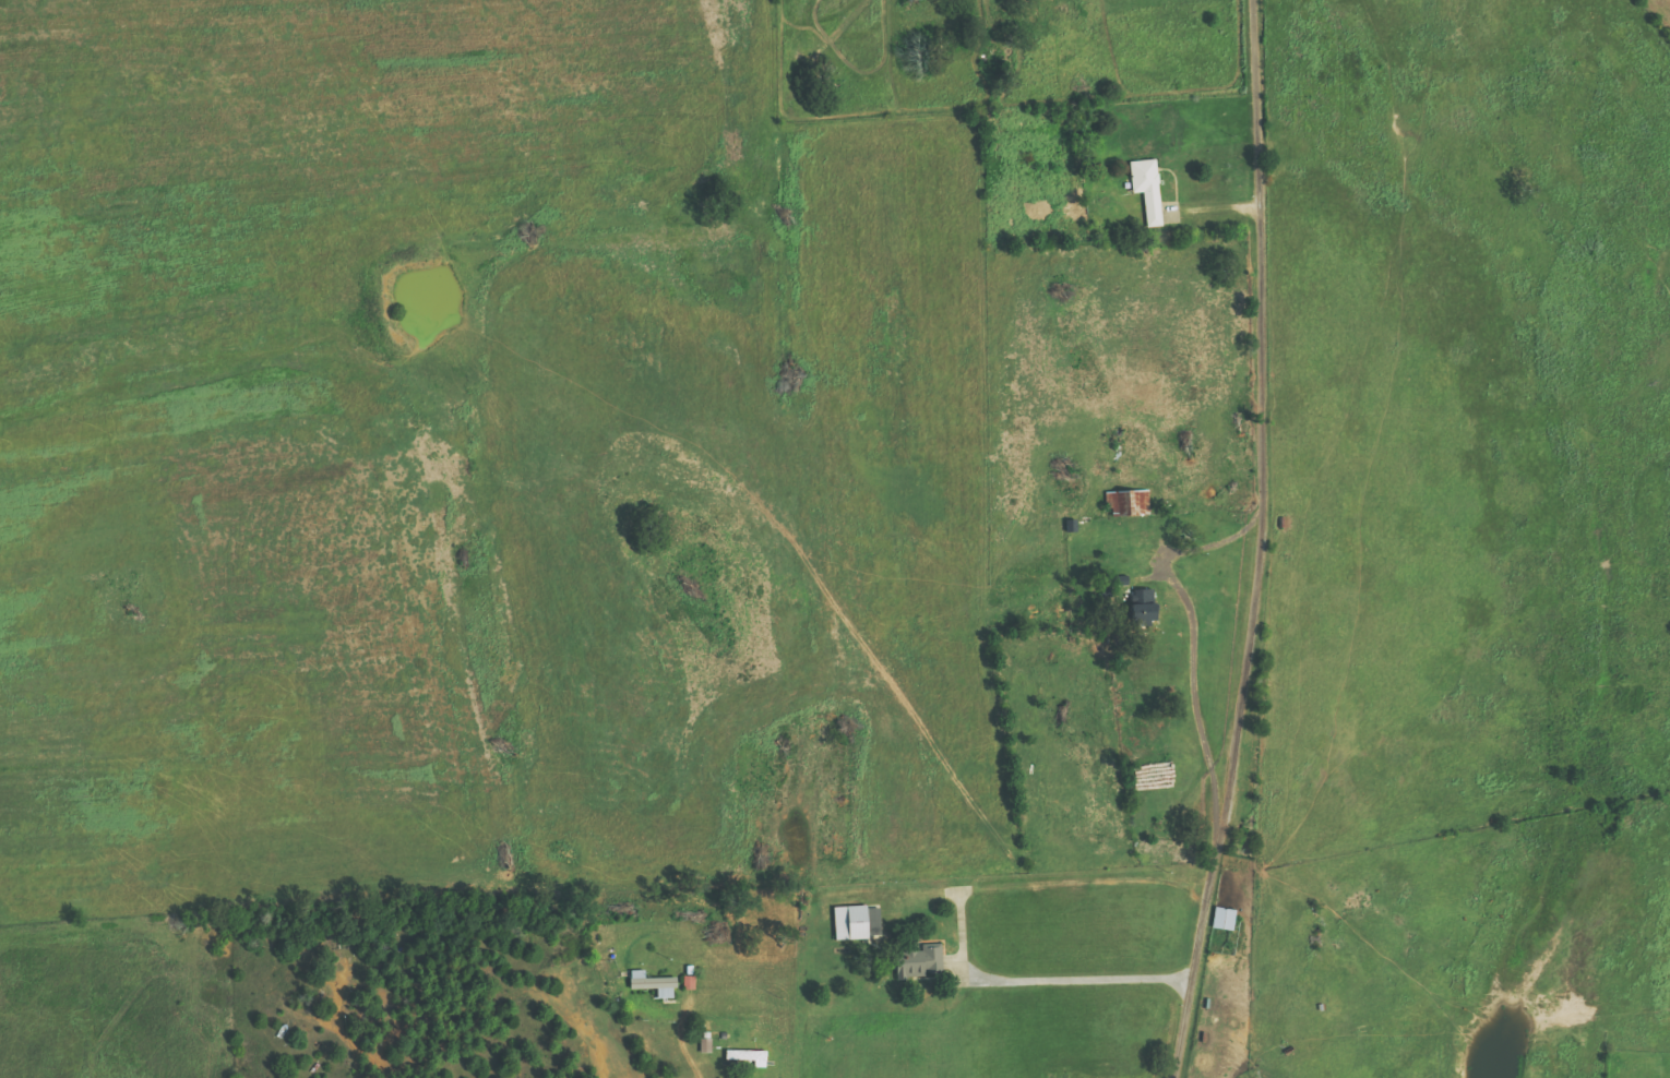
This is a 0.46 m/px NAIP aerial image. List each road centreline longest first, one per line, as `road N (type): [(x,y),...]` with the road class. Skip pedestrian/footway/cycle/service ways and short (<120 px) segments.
road 1 (residential): [(1178,1077),(1229,823),(1266,535),(1257,0)]

